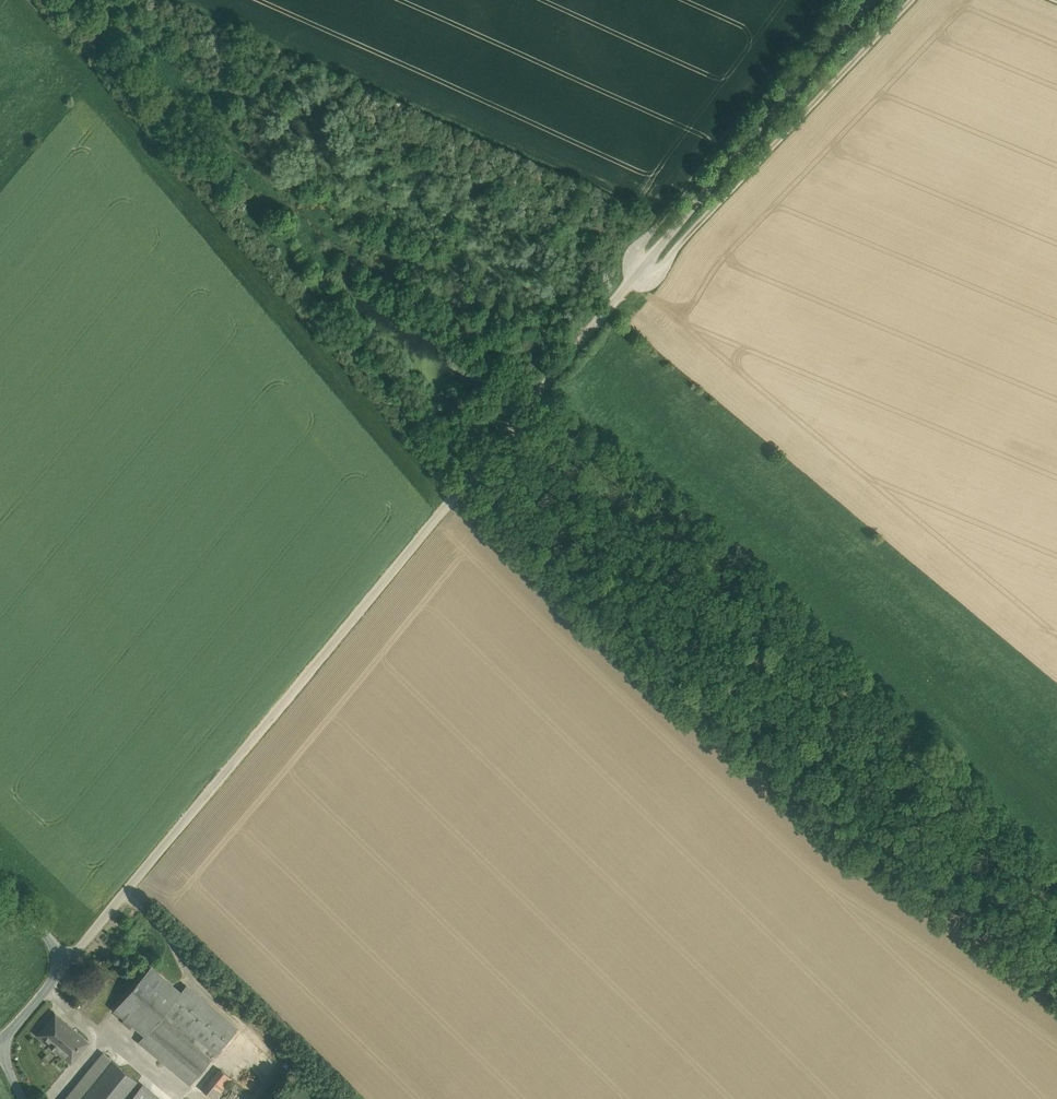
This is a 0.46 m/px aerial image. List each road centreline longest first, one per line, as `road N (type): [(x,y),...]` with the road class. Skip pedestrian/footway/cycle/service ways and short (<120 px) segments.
road 1 (unclassified): [(68,957),(869,0)]
road 2 (track): [(914,0),(660,273),(640,272),(634,250),(825,0)]

